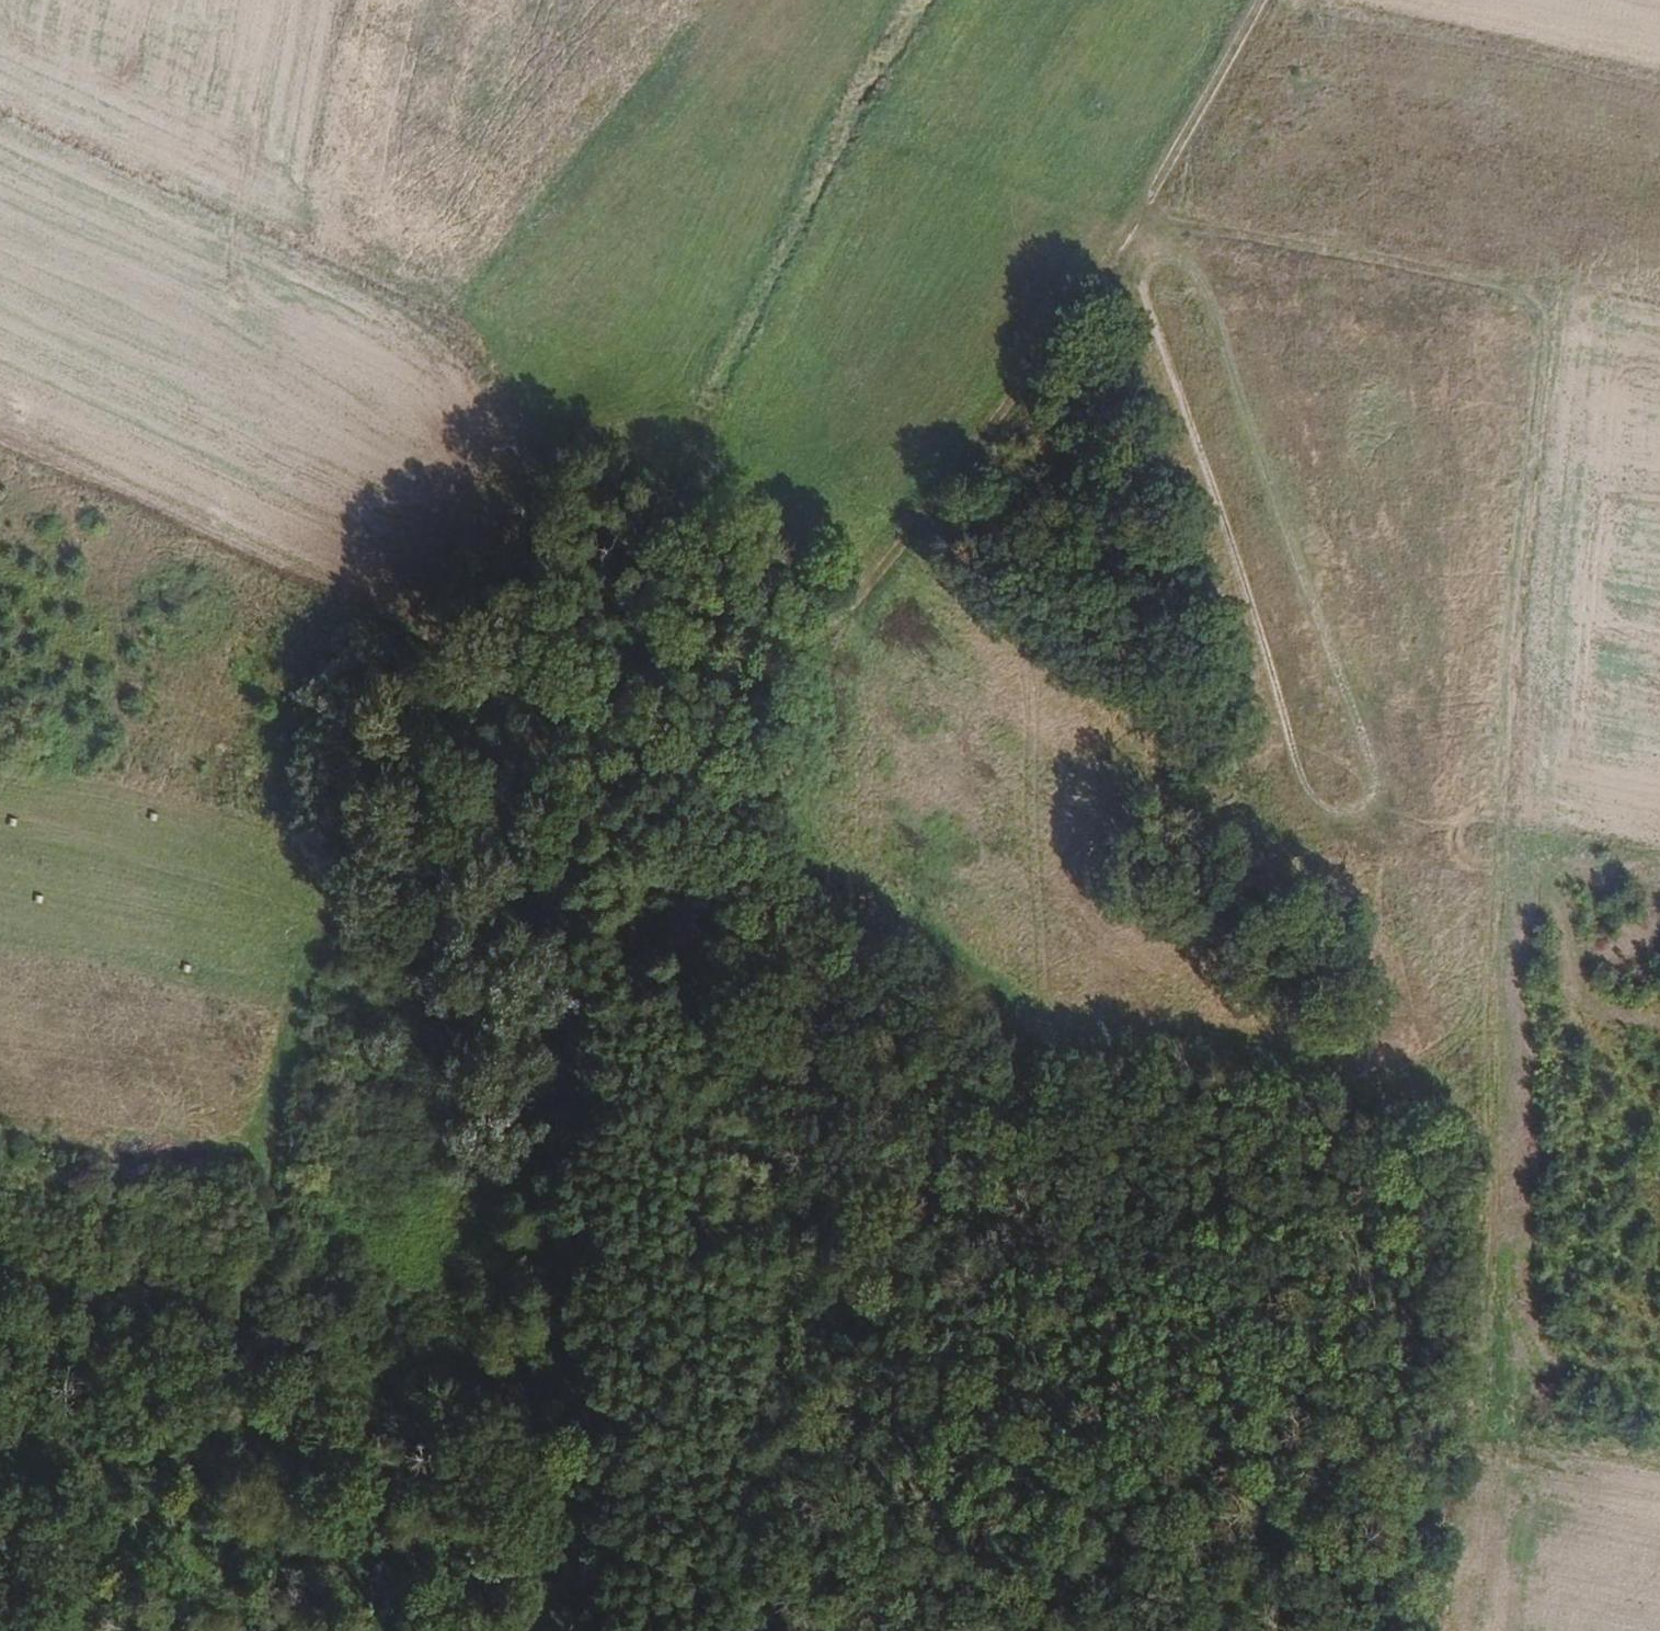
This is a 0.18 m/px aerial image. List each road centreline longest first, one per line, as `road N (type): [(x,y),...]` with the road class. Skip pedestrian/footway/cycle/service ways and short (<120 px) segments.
road 1 (track): [(926,0),(874,83),(679,477)]

